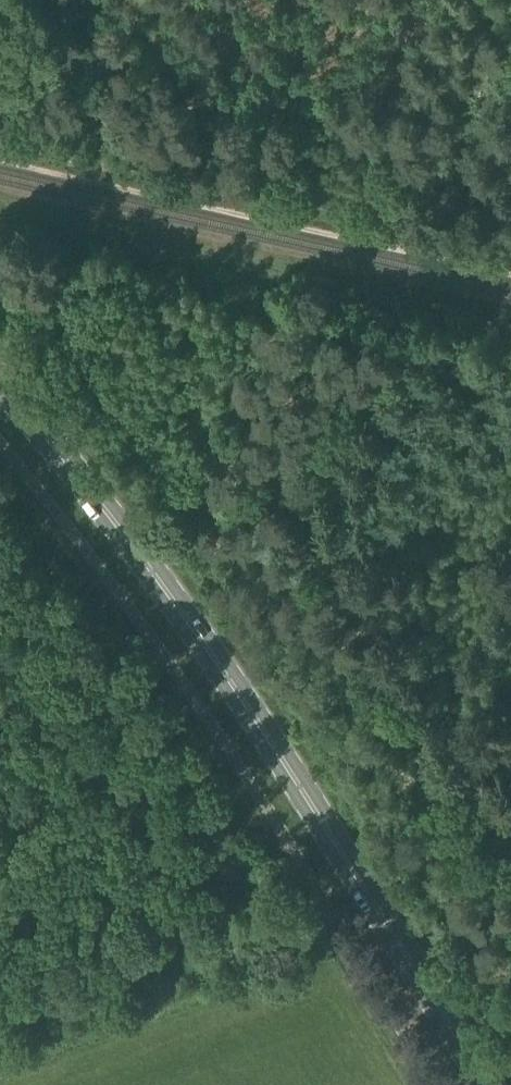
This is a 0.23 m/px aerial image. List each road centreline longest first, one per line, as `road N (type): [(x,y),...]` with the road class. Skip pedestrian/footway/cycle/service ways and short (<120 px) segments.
road 1 (primary): [(489,1084),(227,684),(0,381)]
road 2 (track): [(0,127),(437,225),(510,139)]
road 3 (track): [(271,898),(0,982)]

